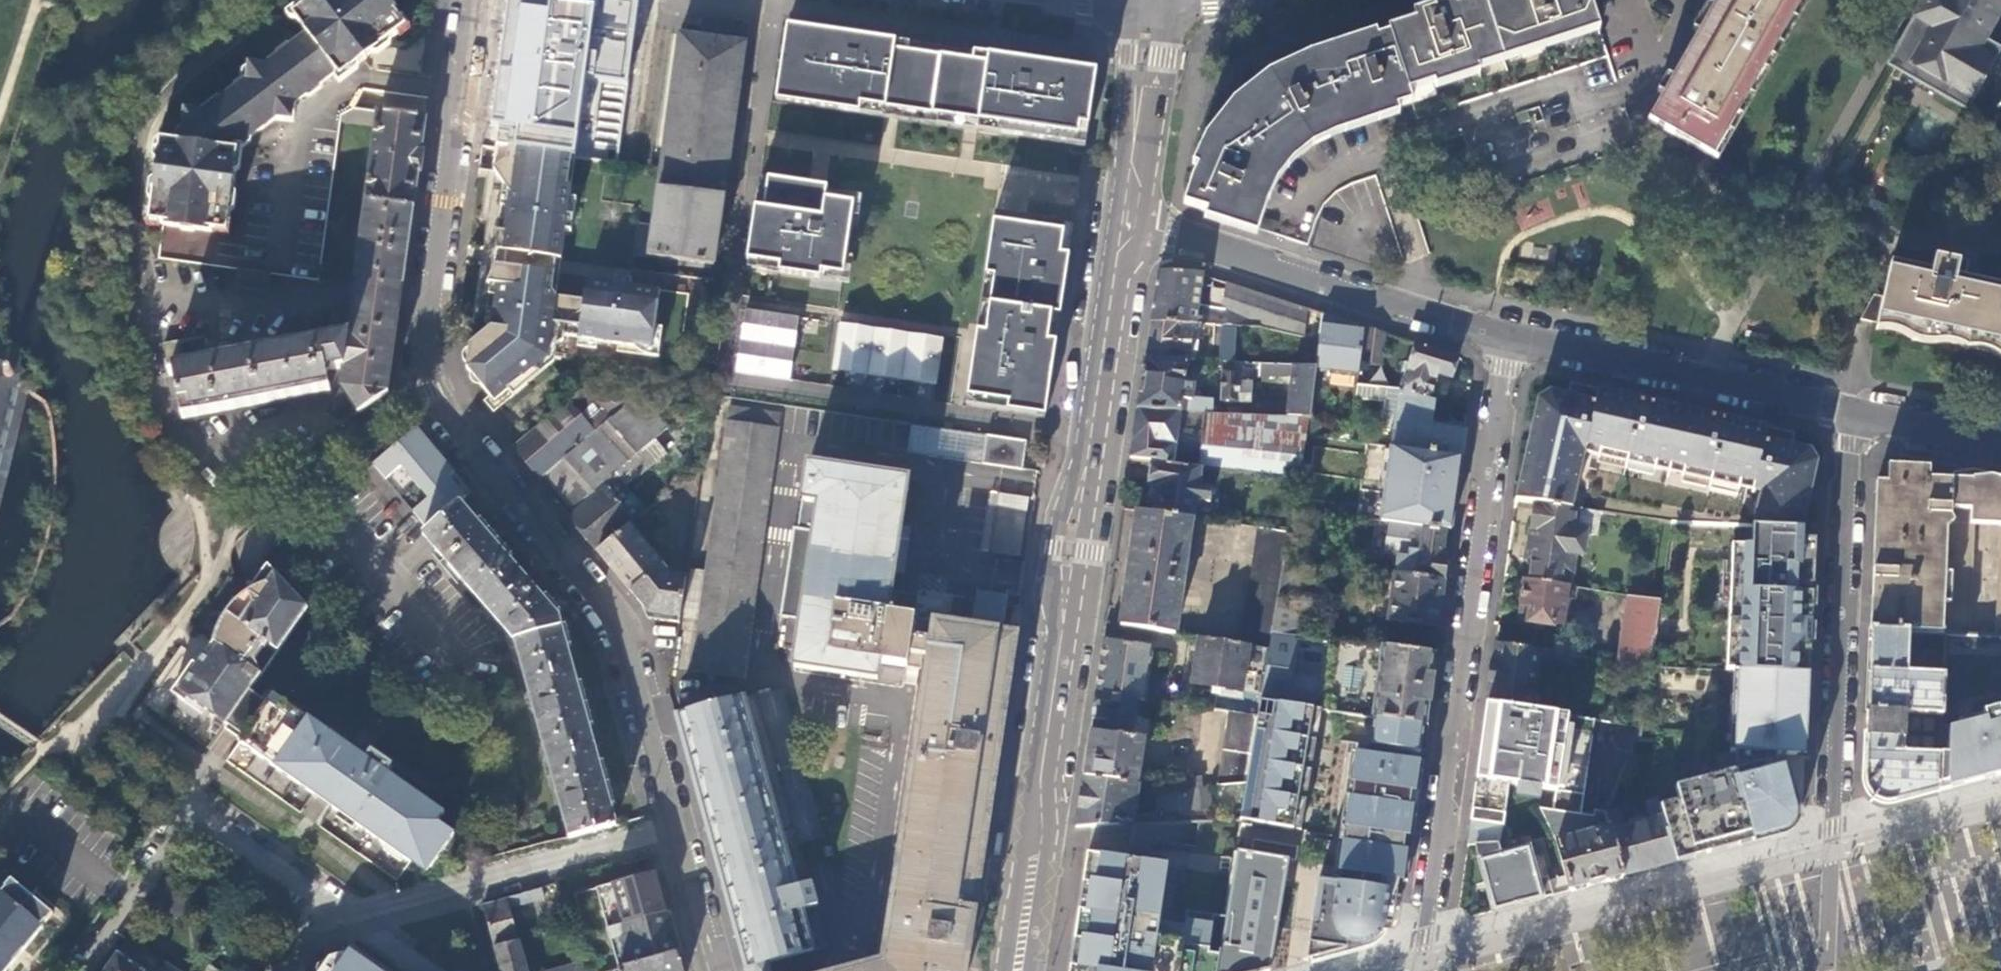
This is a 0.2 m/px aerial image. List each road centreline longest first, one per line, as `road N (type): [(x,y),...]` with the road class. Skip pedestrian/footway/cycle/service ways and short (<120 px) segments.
road 1 (residential): [(674,828),(622,629),(472,443),(430,378),(424,338),(469,0)]
road 2 (residential): [(1505,335),(1421,970)]
road 3 (residential): [(1824,970),(1823,853),(1853,409)]
road 4 (residential): [(1125,215),(1505,335)]
road 5 (residential): [(84,970),(205,816),(338,906)]
road 6 (residential): [(1505,335),(1853,409)]
road 7 (residential): [(338,906),(468,882),(674,828)]
road 8 (secondary): [(1063,629),(1015,970)]
road 9 (secondary): [(1125,215),(1088,468)]
road 10 (secondary): [(1130,168),(1149,135),(1162,61),(1156,0)]
road 11 (secondary): [(1148,0),(1130,54),(1130,168)]
road 12 (secondary): [(1088,468),(1063,514),(1057,547),(1052,578),(1063,629)]
road 13 (secondary): [(1063,629),(1084,551),(1088,468)]
road 14 (residential): [(1853,409),(2000,443)]
road 15 (residential): [(711,970),(674,828)]

